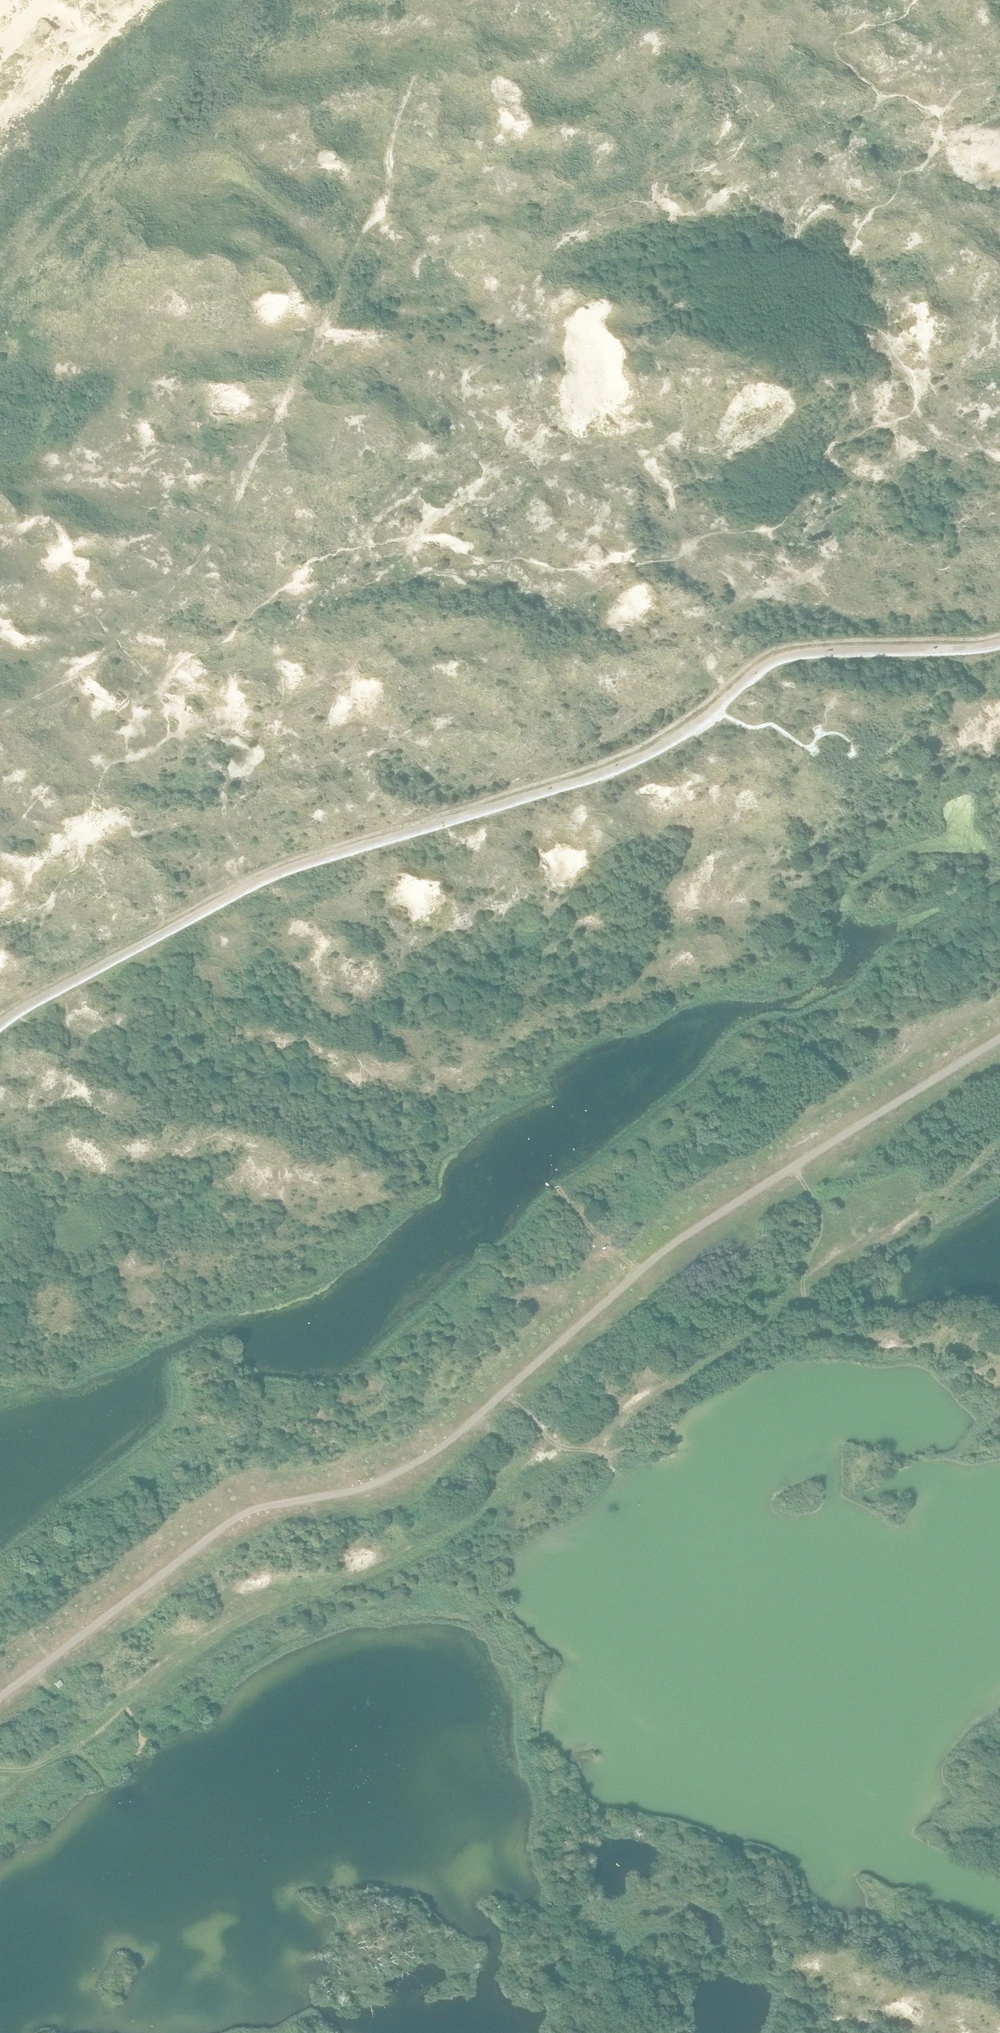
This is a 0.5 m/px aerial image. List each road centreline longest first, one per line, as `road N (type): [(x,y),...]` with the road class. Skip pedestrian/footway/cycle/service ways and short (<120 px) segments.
road 1 (track): [(0,1698),(225,1529),(287,1505),(408,1482),(666,1248),(999,1039)]
road 2 (track): [(0,1799),(169,1666),(223,1634),(453,1531),(623,1421),(999,1141)]

